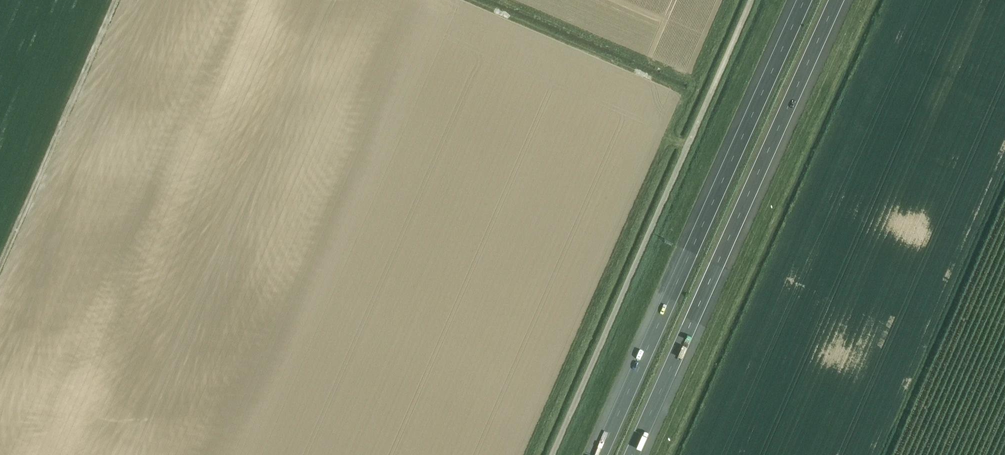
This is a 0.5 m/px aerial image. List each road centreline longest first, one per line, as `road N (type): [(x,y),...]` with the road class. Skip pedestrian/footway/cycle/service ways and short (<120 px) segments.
road 1 (motorway): [(634,454),(837,0)]
road 2 (motorway): [(805,0),(602,454)]
road 3 (unclassified): [(751,0),(552,454)]

